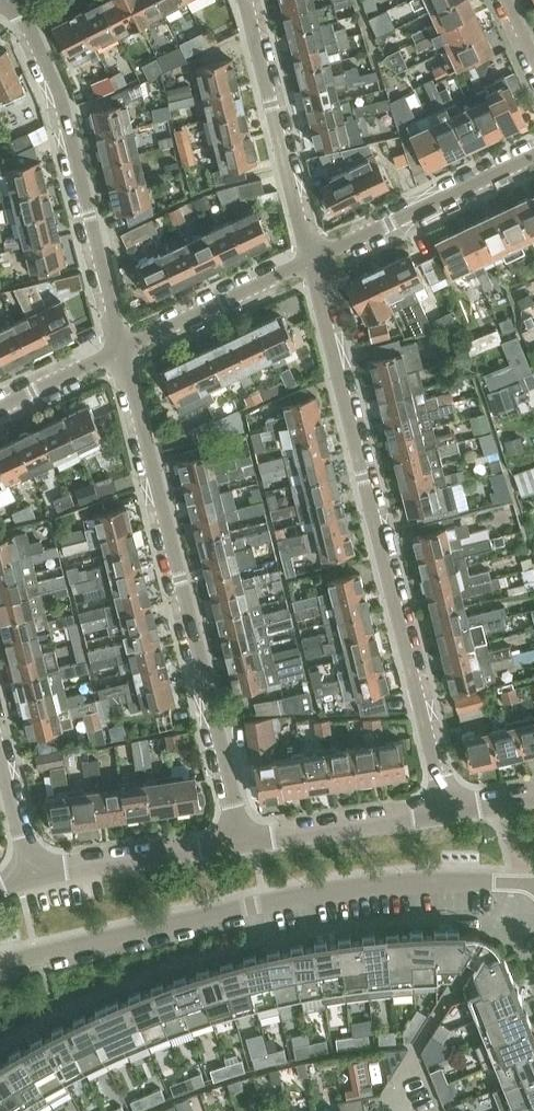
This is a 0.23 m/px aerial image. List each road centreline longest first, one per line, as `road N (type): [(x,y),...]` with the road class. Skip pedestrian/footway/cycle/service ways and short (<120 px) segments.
road 1 (residential): [(449,809),(314,261)]
road 2 (residential): [(0,964),(307,897),(394,887),(533,887)]
road 3 (residential): [(120,352),(244,842)]
road 4 (residential): [(16,0),(54,97),(120,352)]
road 5 (residential): [(314,261),(248,0)]
road 6 (residential): [(533,158),(314,261)]
road 7 (residential): [(314,261),(120,352)]
road 8 (residential): [(244,842),(33,873)]
road 9 (residential): [(449,809),(244,842)]
road 10 (residential): [(33,873),(0,741)]
road 11 (residential): [(120,352),(0,409)]

